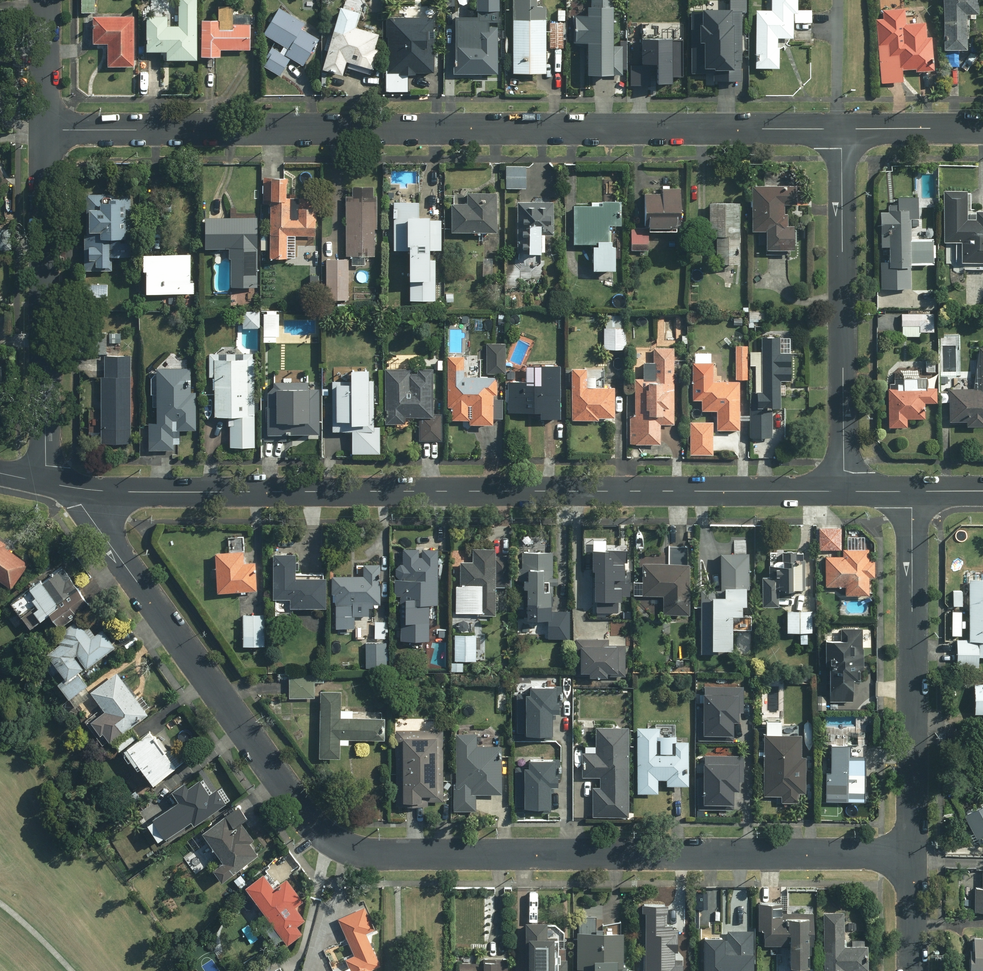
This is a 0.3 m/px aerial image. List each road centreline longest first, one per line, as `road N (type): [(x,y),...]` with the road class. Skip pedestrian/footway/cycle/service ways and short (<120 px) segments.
road 1 (residential): [(75,493),(307,817),(353,851),(910,851)]
road 2 (residential): [(45,128),(844,128)]
road 3 (residential): [(75,493),(844,491)]
road 4 (residential): [(844,128),(844,491)]
road 5 (residential): [(910,851),(914,492)]
road 6 (residential): [(45,485),(45,128)]
road 7 (residential): [(844,128),(982,128)]
road 8 (residential): [(45,128),(44,0)]

